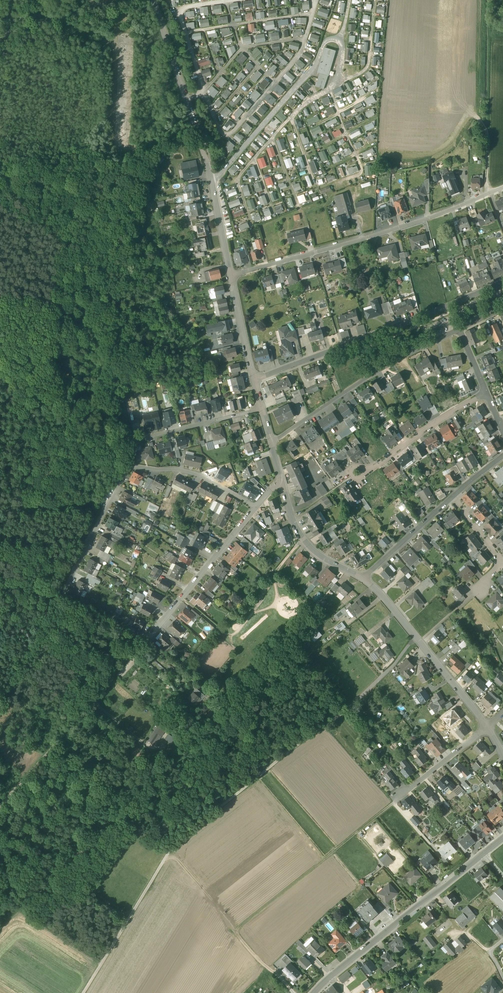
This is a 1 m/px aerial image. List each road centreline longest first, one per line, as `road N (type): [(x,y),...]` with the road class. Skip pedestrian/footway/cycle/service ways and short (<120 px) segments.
road 1 (track): [(84,992),(174,844),(346,711),(417,641)]
road 2 (residential): [(230,276),(502,187)]
road 3 (residential): [(255,508),(201,475),(128,466),(62,595)]
road 4 (track): [(396,799),(233,931),(274,973)]
road 5 (residential): [(255,381),(502,282)]
road 6 (residential): [(255,508),(93,702)]
road 7 (residential): [(173,56),(205,150),(230,276)]
road 8 (residential): [(459,330),(365,378),(272,443)]
road 9 (track): [(0,338),(40,350),(67,416),(76,427),(131,441),(128,466)]
road 10 (residential): [(489,729),(362,578)]
road 11 (tertiary): [(331,978),(484,855)]
road 12 (track): [(51,365),(56,237),(0,206)]
road 13 (residential): [(488,393),(361,477)]
road 14 (track): [(0,840),(128,921)]
road 15 (track): [(93,702),(0,807)]
road 16 (residential): [(131,441),(262,410)]
road 17 (residential): [(362,578),(303,539),(282,480)]
road 18 (residential): [(362,578),(451,497)]

